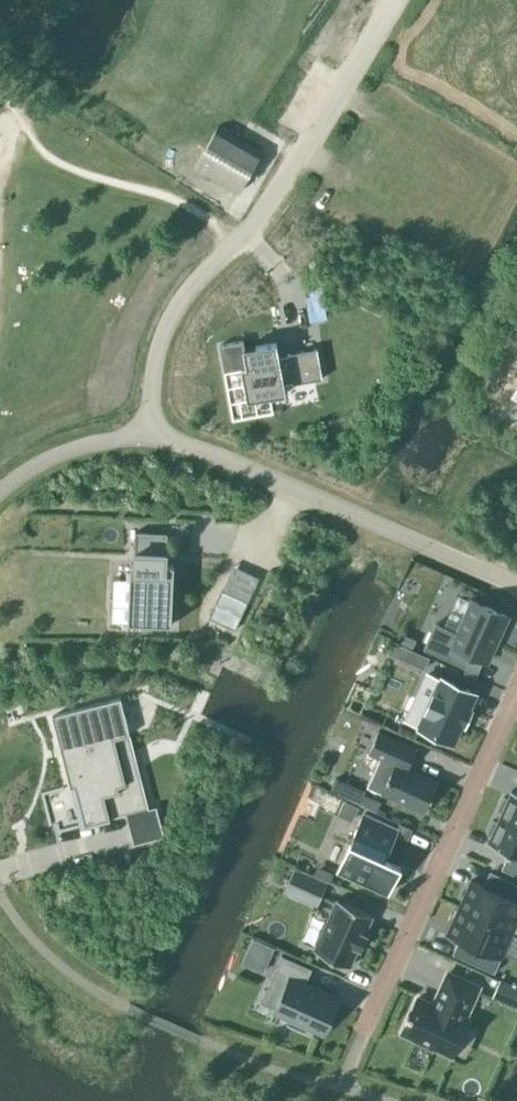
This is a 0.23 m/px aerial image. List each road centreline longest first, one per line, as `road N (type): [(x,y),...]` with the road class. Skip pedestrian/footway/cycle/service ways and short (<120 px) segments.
road 1 (residential): [(149,439),(221,457),(516,585)]
road 2 (residential): [(365,1027),(516,691)]
road 3 (residential): [(394,0),(263,214),(237,243)]
road 4 (residential): [(149,439),(164,331),(199,277),(237,243)]
road 5 (residential): [(0,491),(57,456),(149,439)]

